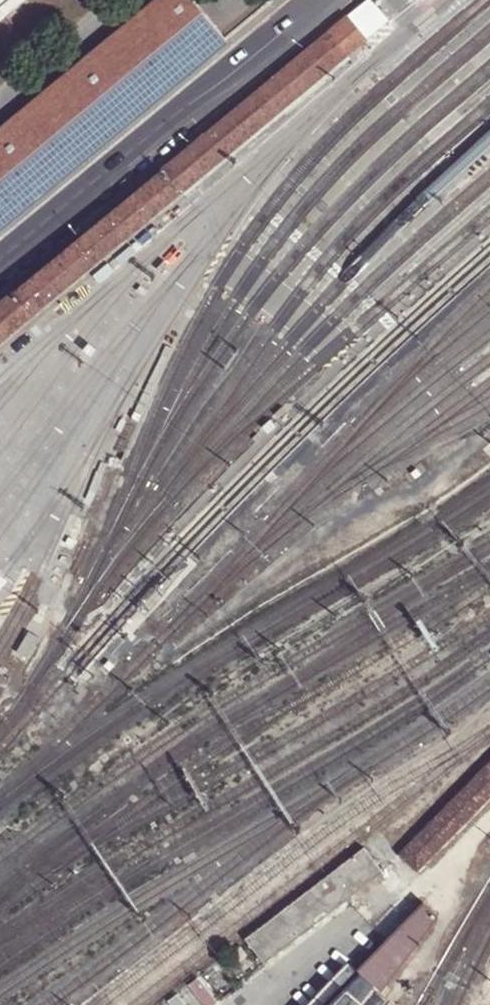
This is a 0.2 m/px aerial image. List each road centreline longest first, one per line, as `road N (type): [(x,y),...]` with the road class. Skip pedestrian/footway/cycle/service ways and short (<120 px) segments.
road 1 (residential): [(317,0),(0,264)]

